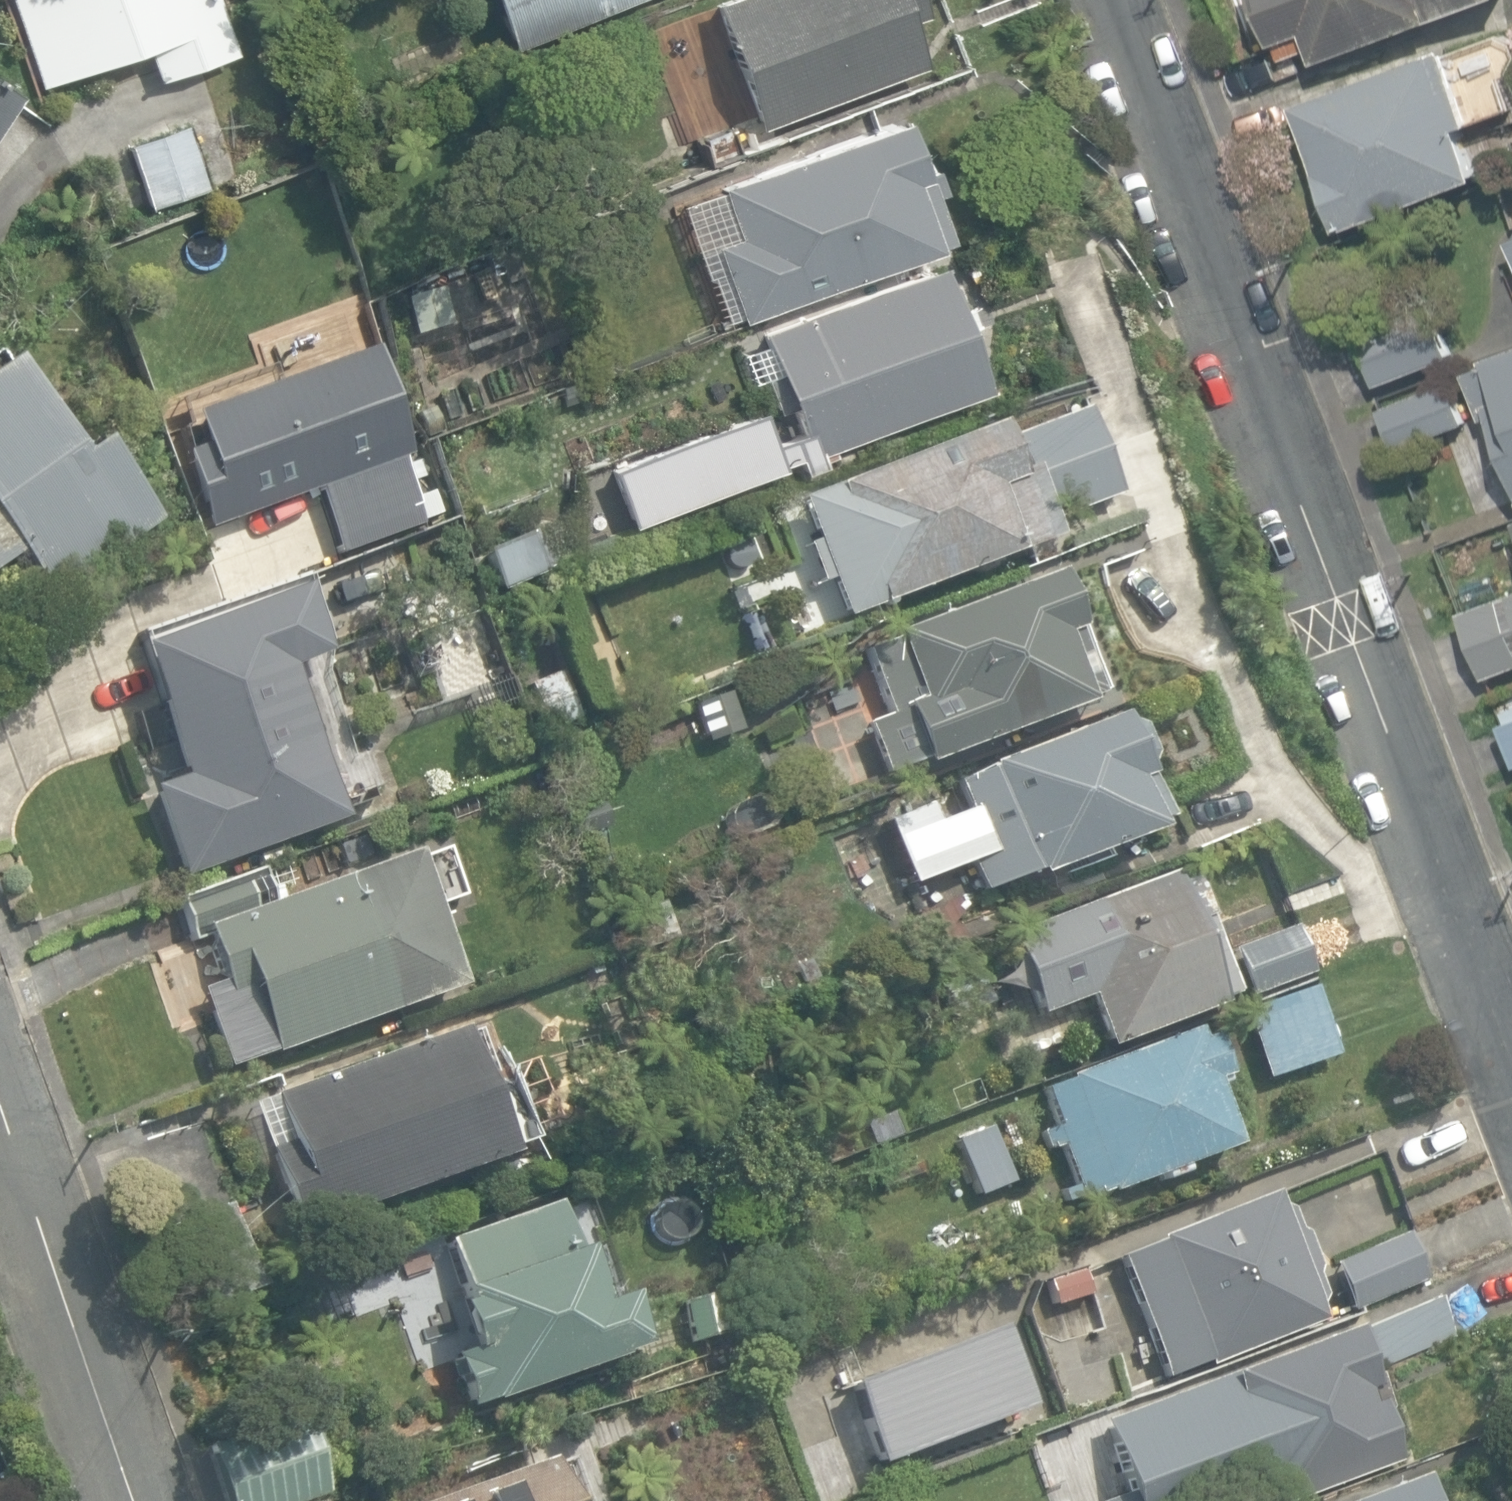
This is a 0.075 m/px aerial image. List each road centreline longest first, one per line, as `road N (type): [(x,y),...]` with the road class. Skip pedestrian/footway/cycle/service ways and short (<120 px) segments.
road 1 (residential): [(1511,1044),(1113,0)]
road 2 (residential): [(127,1500),(0,1105)]

